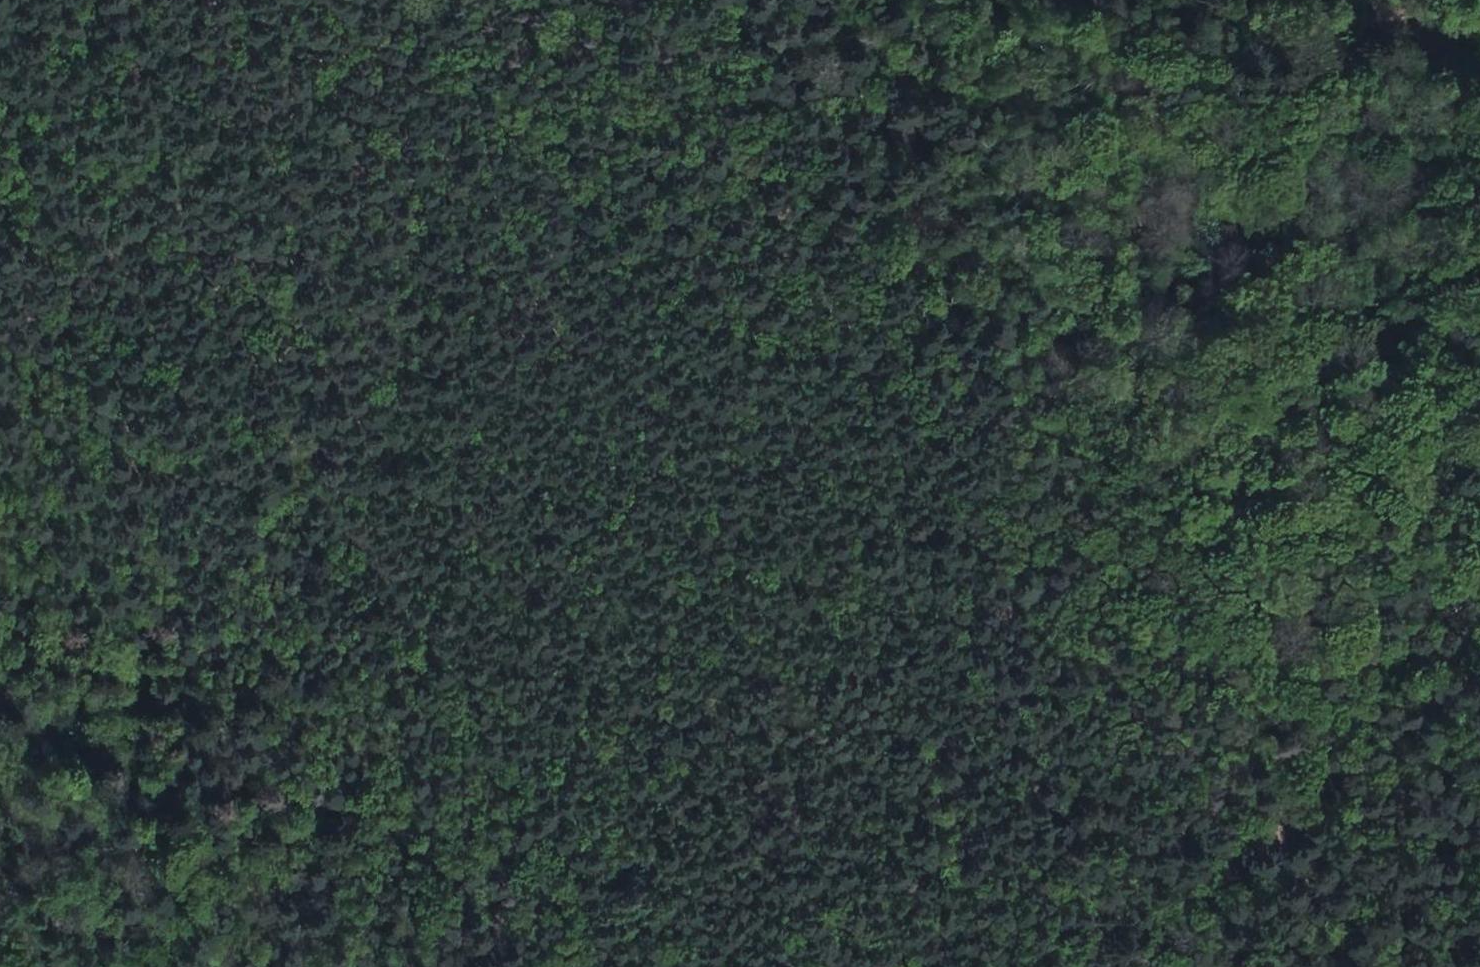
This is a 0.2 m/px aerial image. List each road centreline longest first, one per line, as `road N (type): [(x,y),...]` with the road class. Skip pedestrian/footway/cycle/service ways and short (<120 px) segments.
road 1 (track): [(1280,787),(1380,966)]

